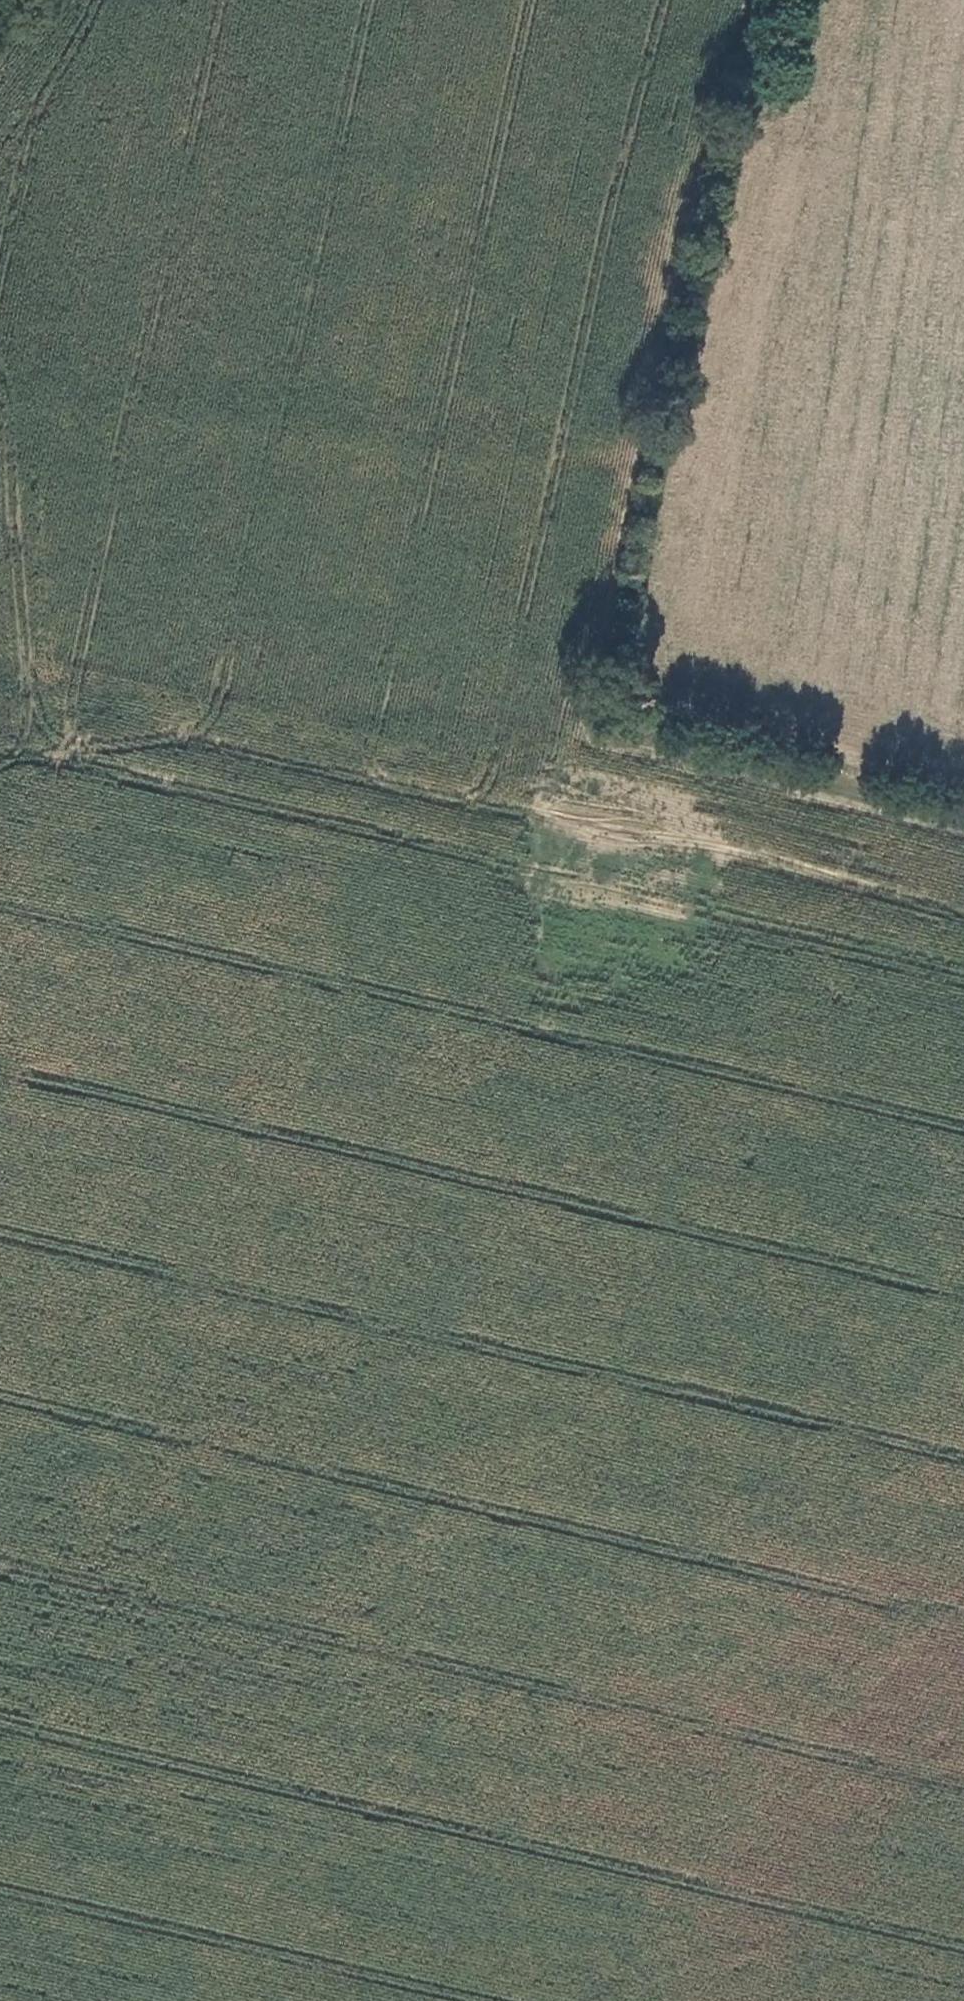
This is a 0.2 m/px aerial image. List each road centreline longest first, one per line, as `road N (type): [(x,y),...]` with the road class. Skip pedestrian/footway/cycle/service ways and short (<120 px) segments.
road 1 (track): [(963,840),(592,749)]

